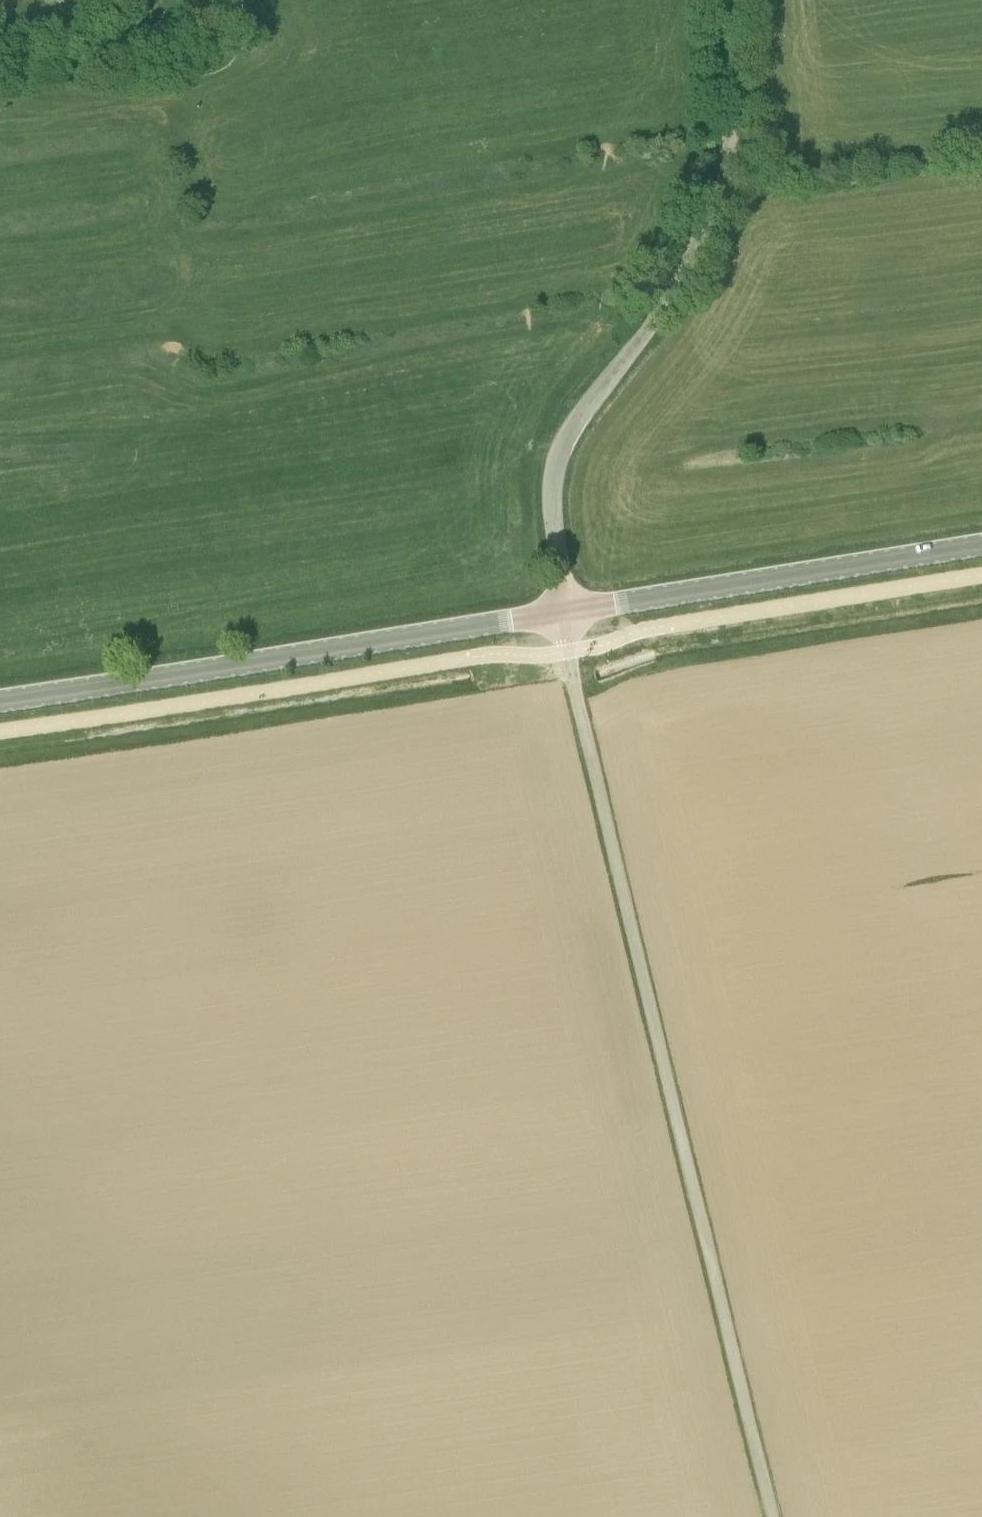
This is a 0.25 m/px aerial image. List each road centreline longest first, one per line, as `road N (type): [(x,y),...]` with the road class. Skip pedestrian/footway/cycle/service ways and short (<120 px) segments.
road 1 (unclassified): [(772,1516),(585,729),(565,610)]
road 2 (unclassified): [(565,610),(553,507),(562,446),(679,283),(719,181),(727,105),(714,0)]
road 3 (tertiary): [(0,700),(506,619)]
road 4 (tertiary): [(981,541),(565,610)]

